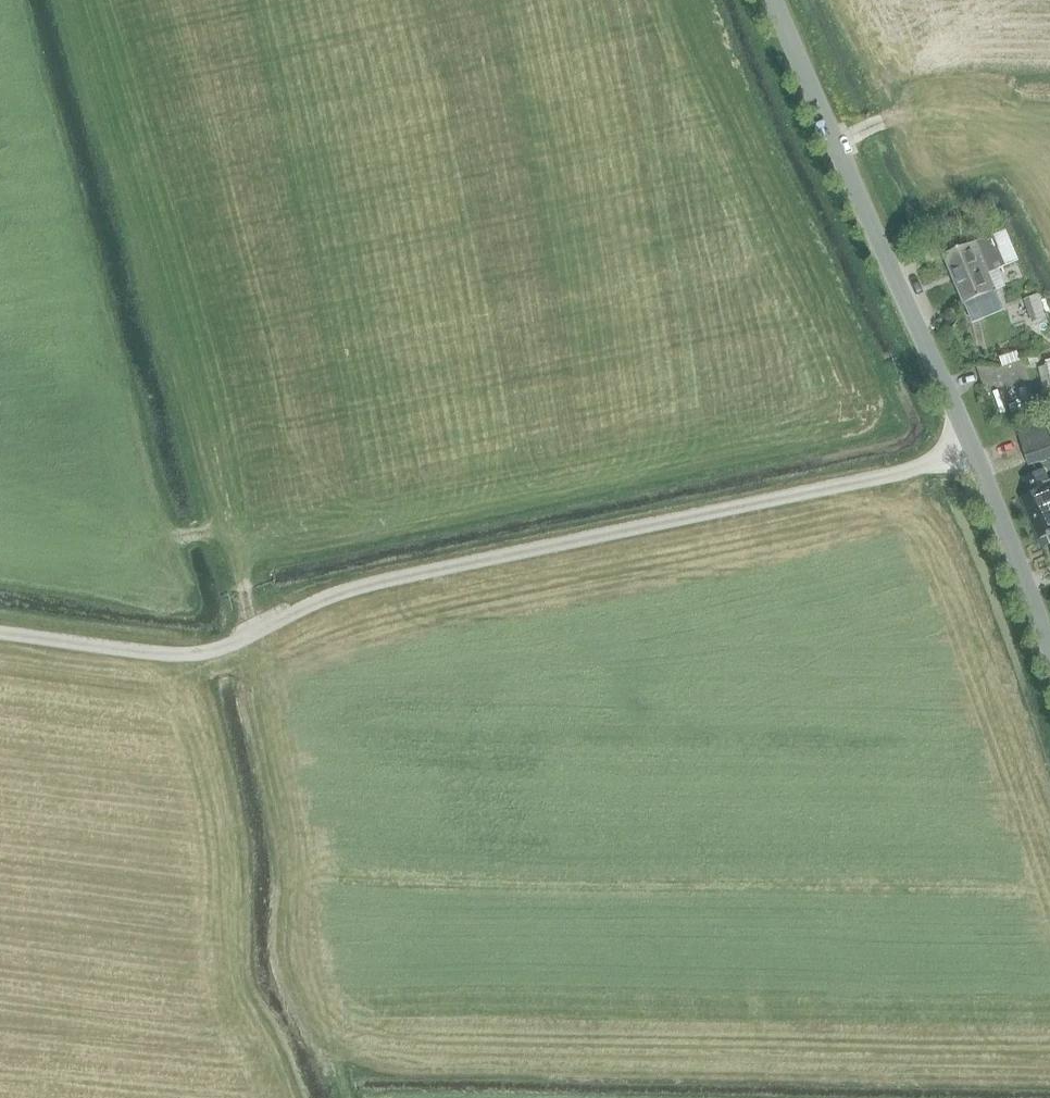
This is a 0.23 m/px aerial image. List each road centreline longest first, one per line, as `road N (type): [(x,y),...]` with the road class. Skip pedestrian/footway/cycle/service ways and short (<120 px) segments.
road 1 (tertiary): [(1049,654),(971,448),(774,0)]

